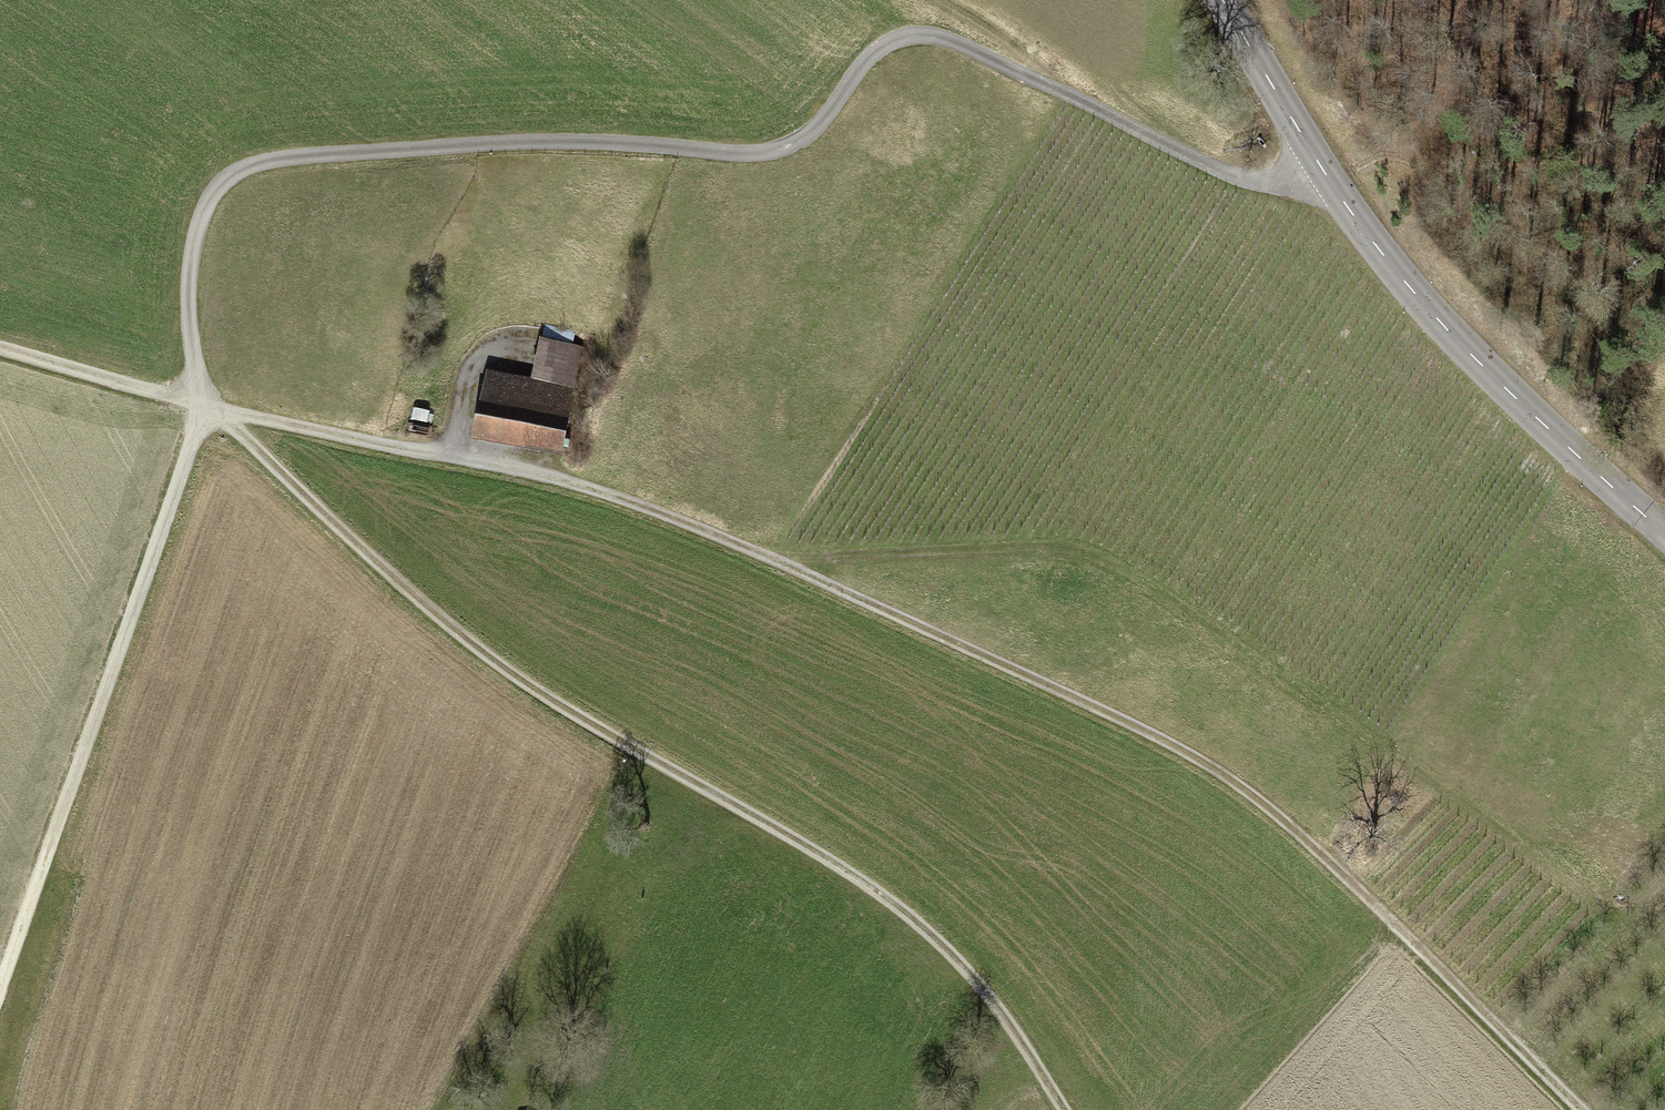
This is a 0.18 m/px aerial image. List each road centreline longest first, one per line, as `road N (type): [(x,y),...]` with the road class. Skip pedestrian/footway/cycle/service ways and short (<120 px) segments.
road 1 (track): [(214,411),(581,483),(660,506),(1139,733),(1243,789),(1362,894),(1580,1109)]
road 2 (track): [(214,411),(192,330),(193,254),(221,185),(261,166),(590,142),(756,157),(802,145),(838,114),(869,65),(898,43),(928,37),(1070,93),(1239,183),(1298,189),(1323,176)]
road 3 (track): [(1070,1109),(962,963),(880,896),(520,680),(400,585),(214,411)]
road 4 (track): [(770,561),(1054,551),(1117,569),(1447,800),(1594,915)]
road 5 (secondary): [(1664,537),(1419,303),(1323,176),(1219,0)]
road 6 (track): [(214,411),(184,464),(0,1000)]
road 7 (track): [(214,411),(0,349)]

